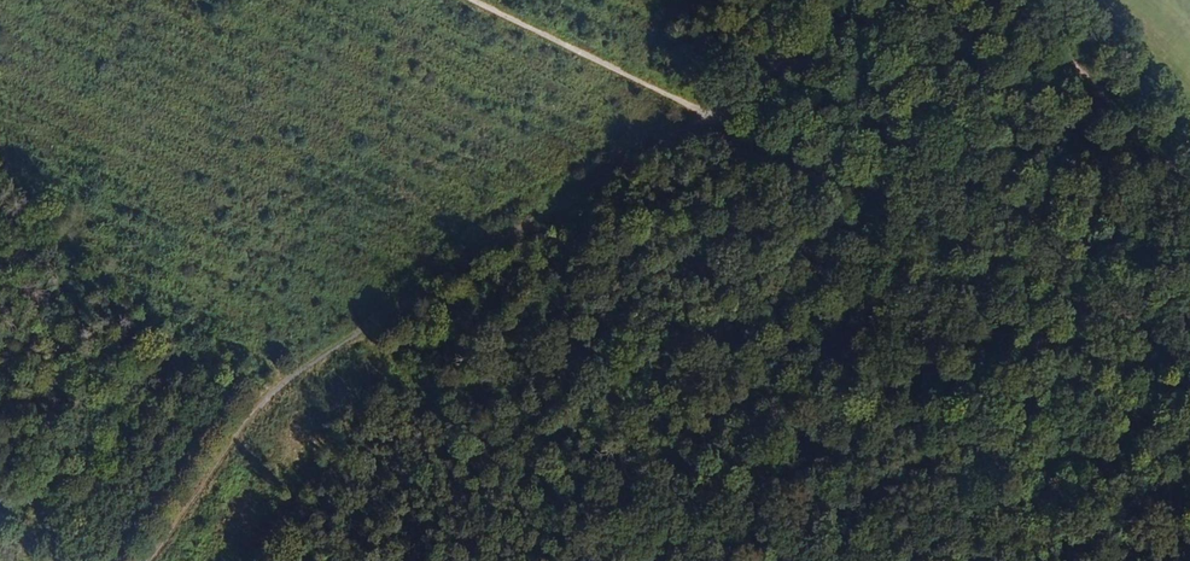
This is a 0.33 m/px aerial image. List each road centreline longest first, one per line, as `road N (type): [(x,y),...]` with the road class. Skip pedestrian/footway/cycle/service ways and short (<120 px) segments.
road 1 (track): [(158,560),(281,374),(698,115)]
road 2 (track): [(698,115),(1189,349)]
road 3 (track): [(460,0),(698,115)]
road 4 (track): [(1004,0),(1189,186)]

